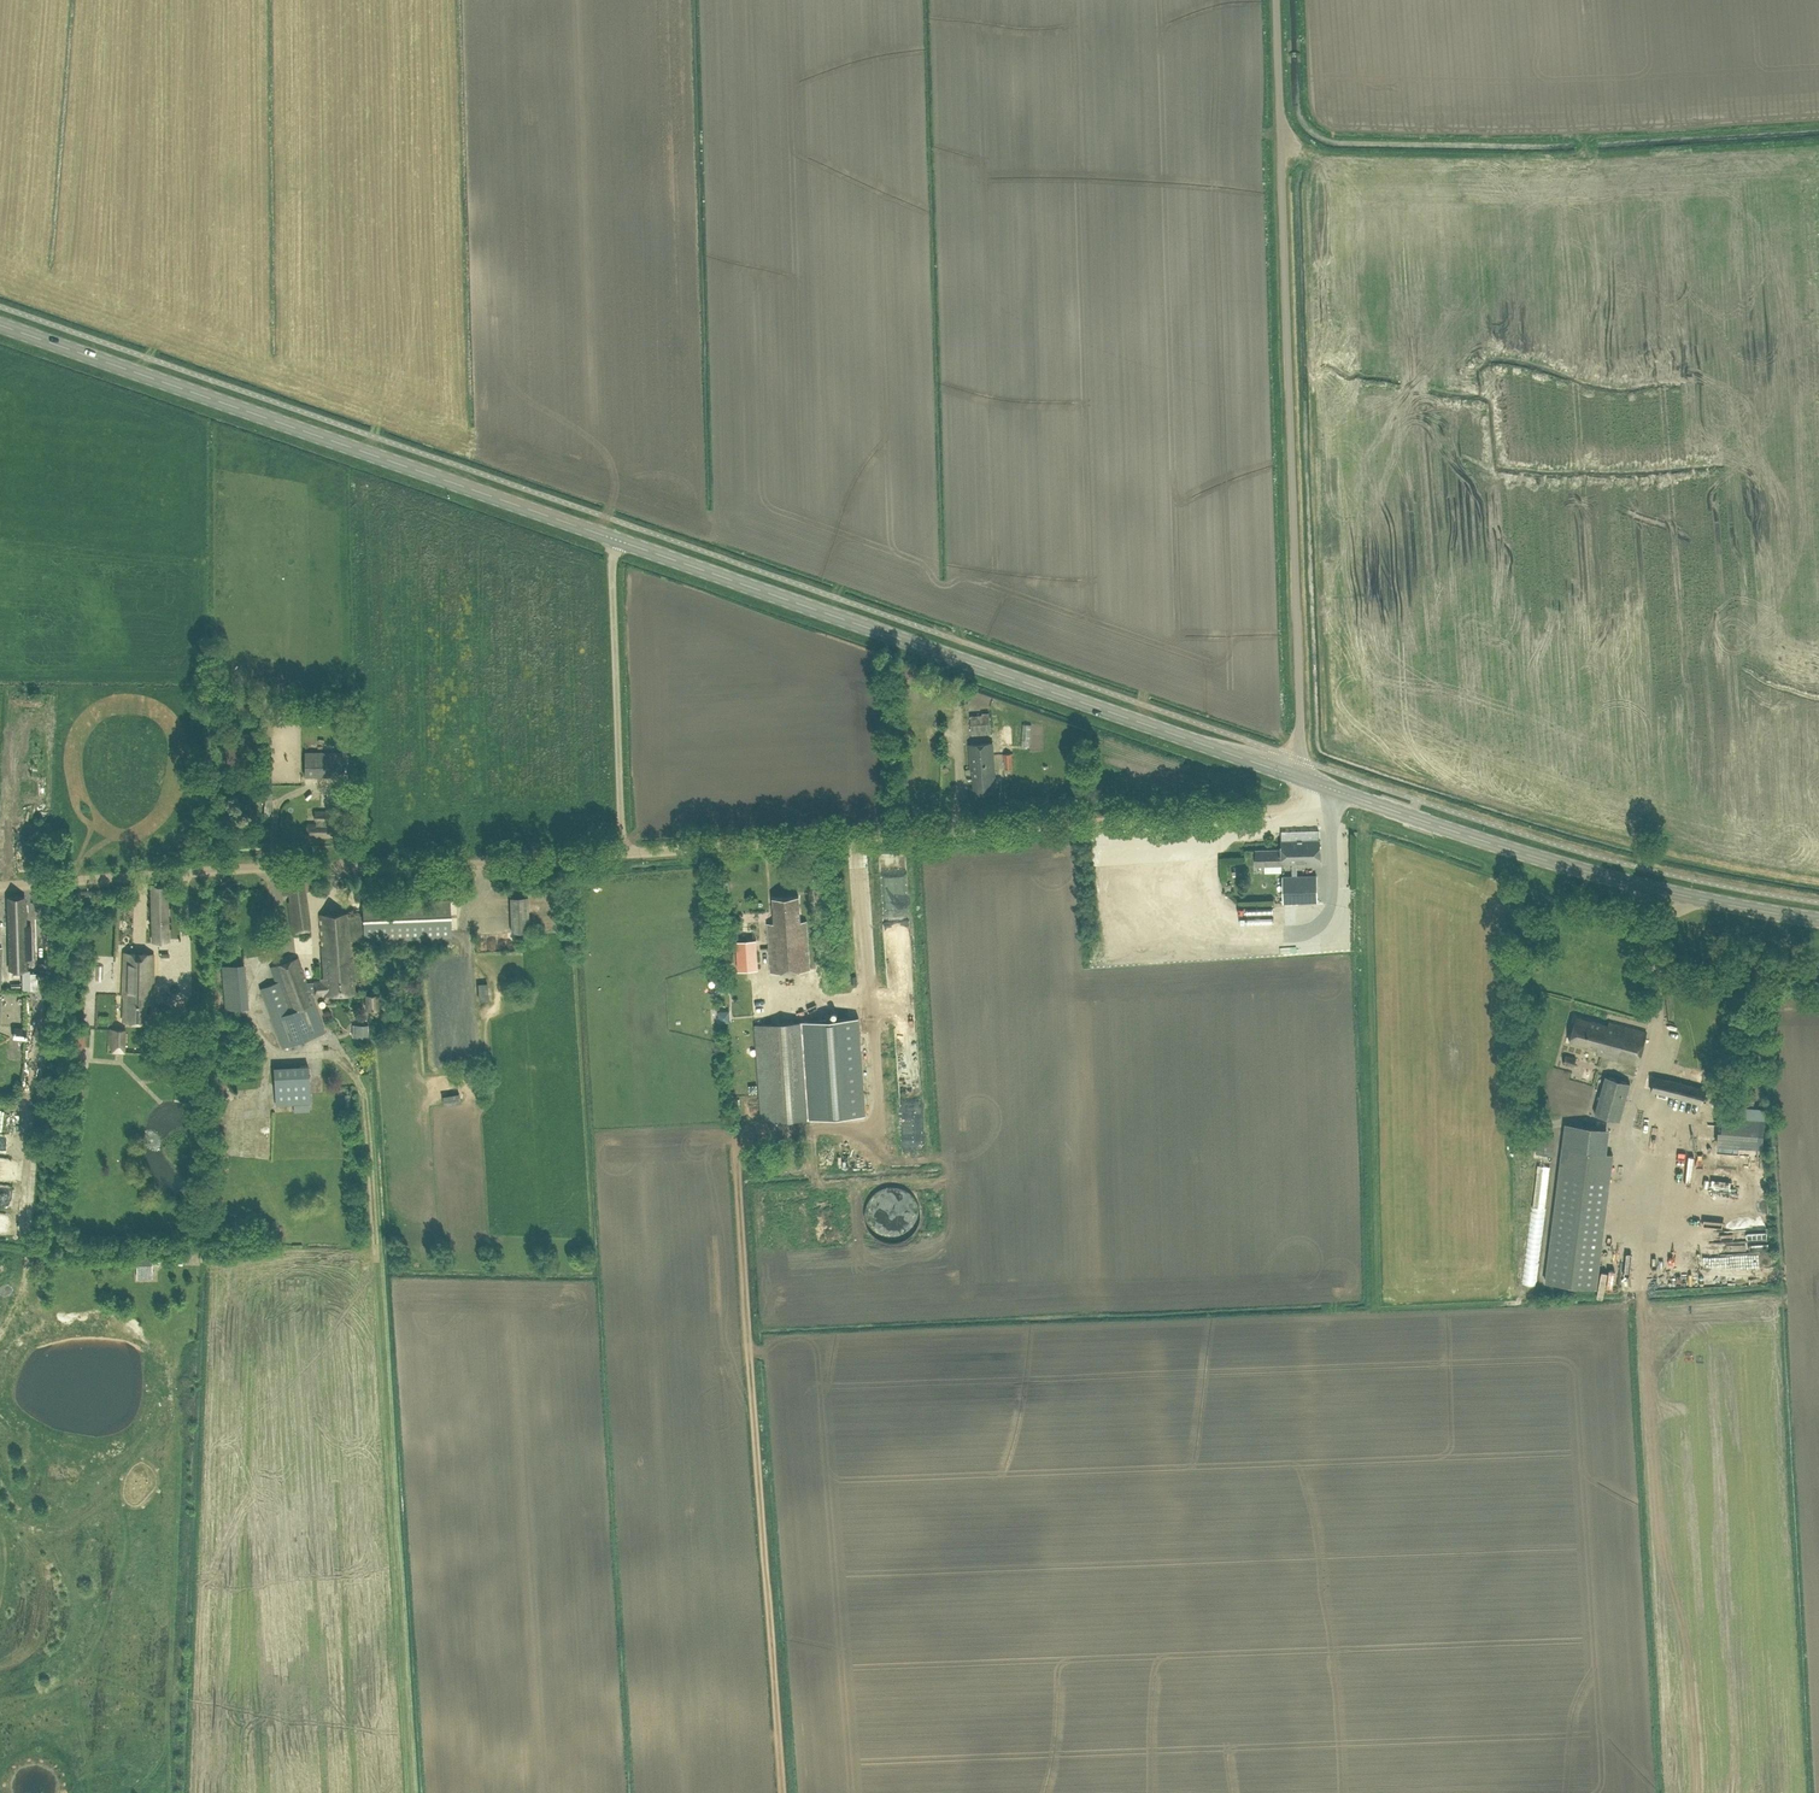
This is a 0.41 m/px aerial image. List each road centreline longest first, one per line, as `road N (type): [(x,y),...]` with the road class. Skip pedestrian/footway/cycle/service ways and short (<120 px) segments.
road 1 (track): [(411,1792),(368,1095),(329,1050),(272,1052),(258,1031),(253,996)]
road 2 (unclassified): [(1301,778),(1275,0)]
road 3 (secondary): [(1301,778),(610,538)]
road 4 (unclassified): [(623,853),(1282,808),(1301,798),(1301,778)]
road 5 (secondary): [(610,538),(0,326)]
road 6 (unclassified): [(0,887),(623,853)]
road 7 (secondary): [(1301,778),(1582,872),(1818,919)]
road 8 (unclassified): [(623,853),(610,538)]

